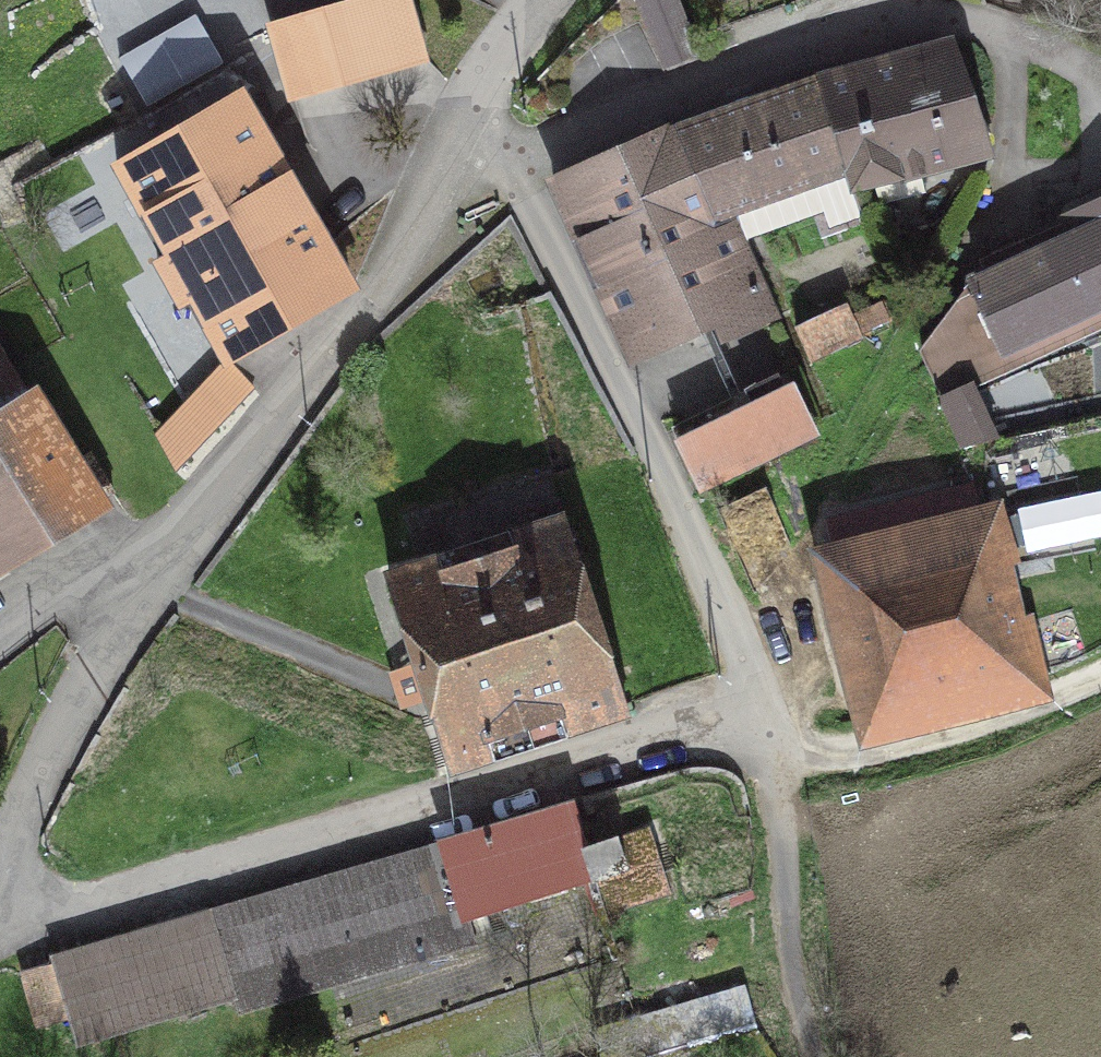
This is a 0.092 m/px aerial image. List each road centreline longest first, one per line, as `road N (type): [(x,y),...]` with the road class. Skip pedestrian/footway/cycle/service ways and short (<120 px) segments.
road 1 (residential): [(813,1056),(788,964),(766,715),(102,905),(42,908),(0,899)]
road 2 (residential): [(0,871),(41,778),(138,602),(368,302),(448,147)]
road 3 (residential): [(448,147),(510,163),(890,24),(951,26),(1100,91)]
road 4 (track): [(1100,671),(1001,710),(895,738),(817,742),(766,715)]
road 5 (residential): [(448,147),(542,0)]

